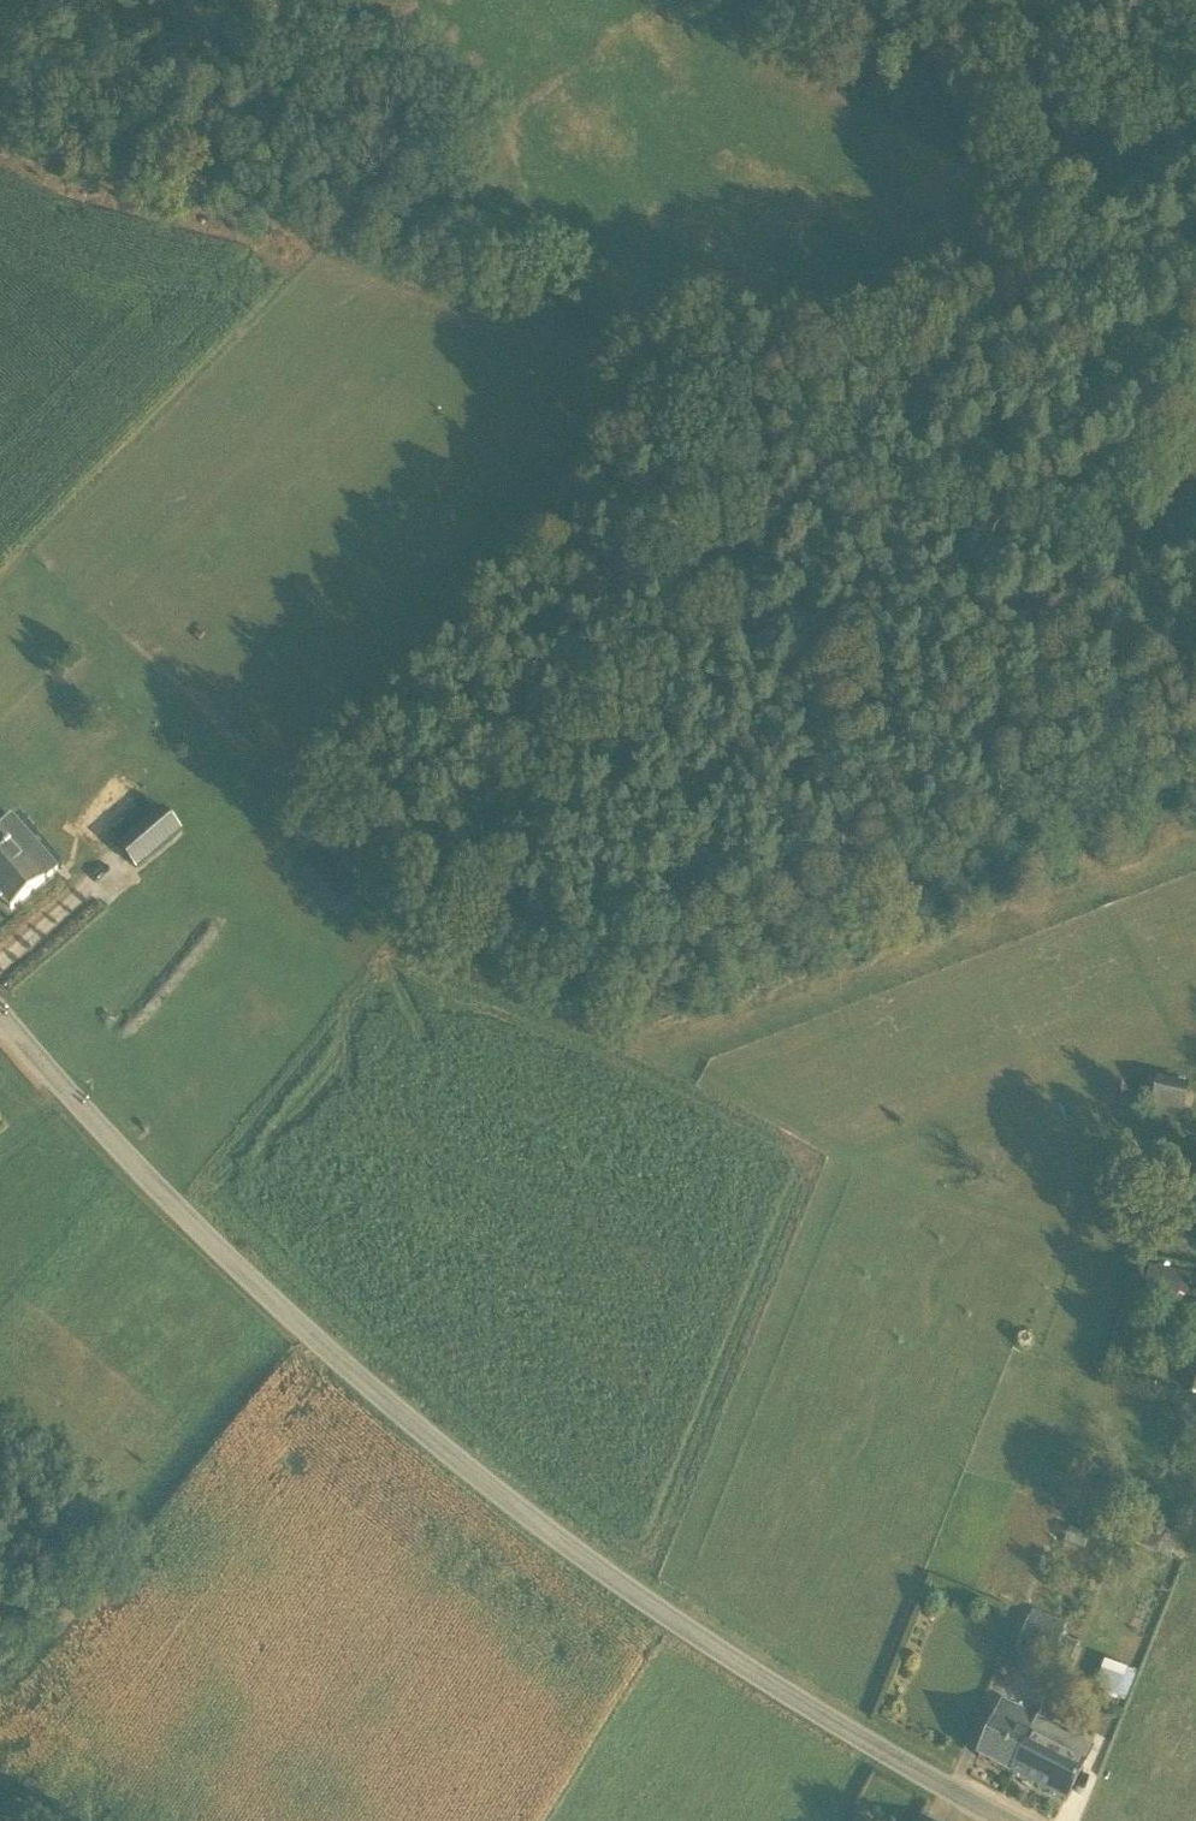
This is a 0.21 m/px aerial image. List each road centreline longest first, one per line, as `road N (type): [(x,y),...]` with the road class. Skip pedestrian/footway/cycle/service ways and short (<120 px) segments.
road 1 (unclassified): [(991,1820),(931,1795),(809,1721),(383,1414),(197,1244),(0,1028)]
road 2 (track): [(1195,297),(587,325),(452,292),(340,237)]
road 3 (track): [(492,183),(340,237)]

